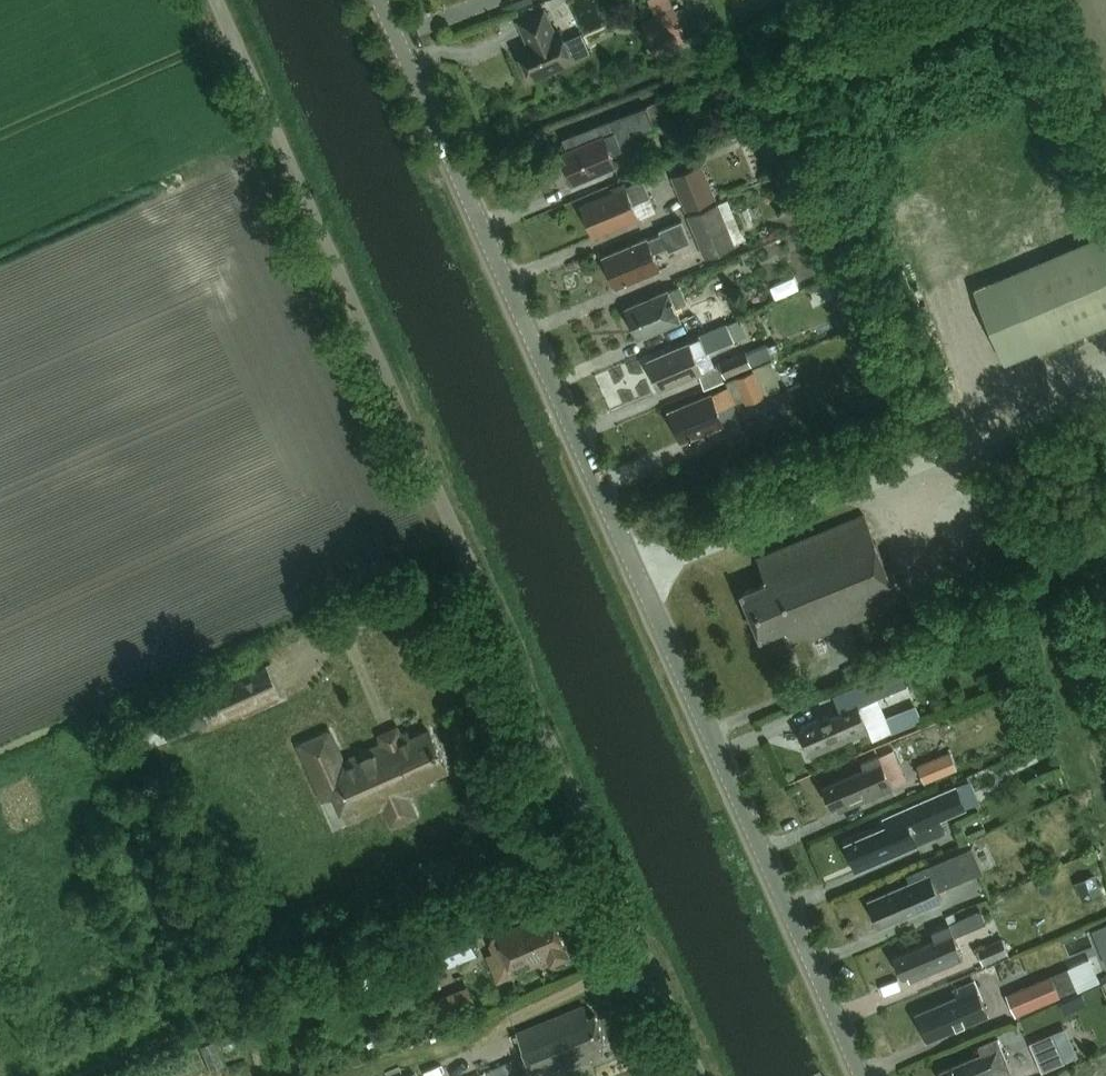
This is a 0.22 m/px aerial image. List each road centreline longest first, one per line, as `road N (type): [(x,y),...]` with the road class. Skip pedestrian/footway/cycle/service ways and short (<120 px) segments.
road 1 (tertiary): [(861,1075),(379,0)]
road 2 (unclassified): [(699,1075),(217,0)]

